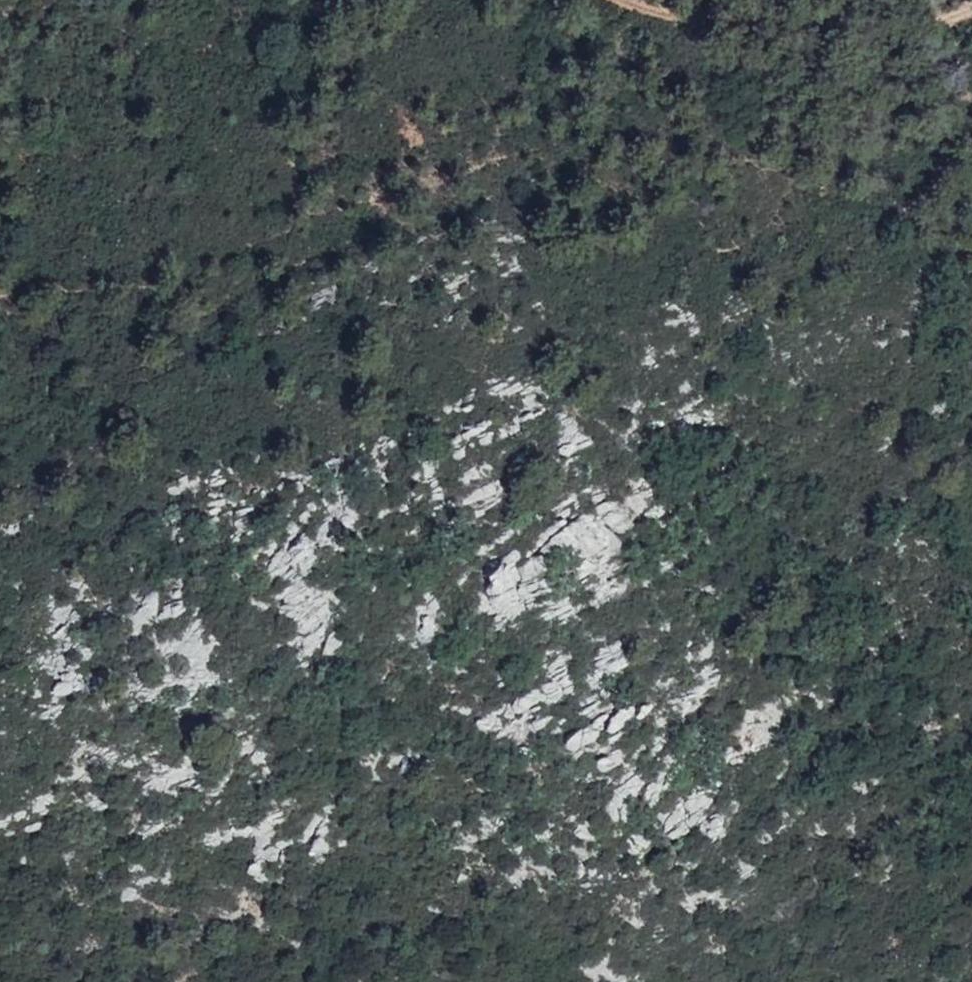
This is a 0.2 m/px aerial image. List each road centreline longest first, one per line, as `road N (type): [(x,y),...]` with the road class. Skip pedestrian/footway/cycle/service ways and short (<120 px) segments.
road 1 (track): [(618,0),(849,39),(971,7)]

